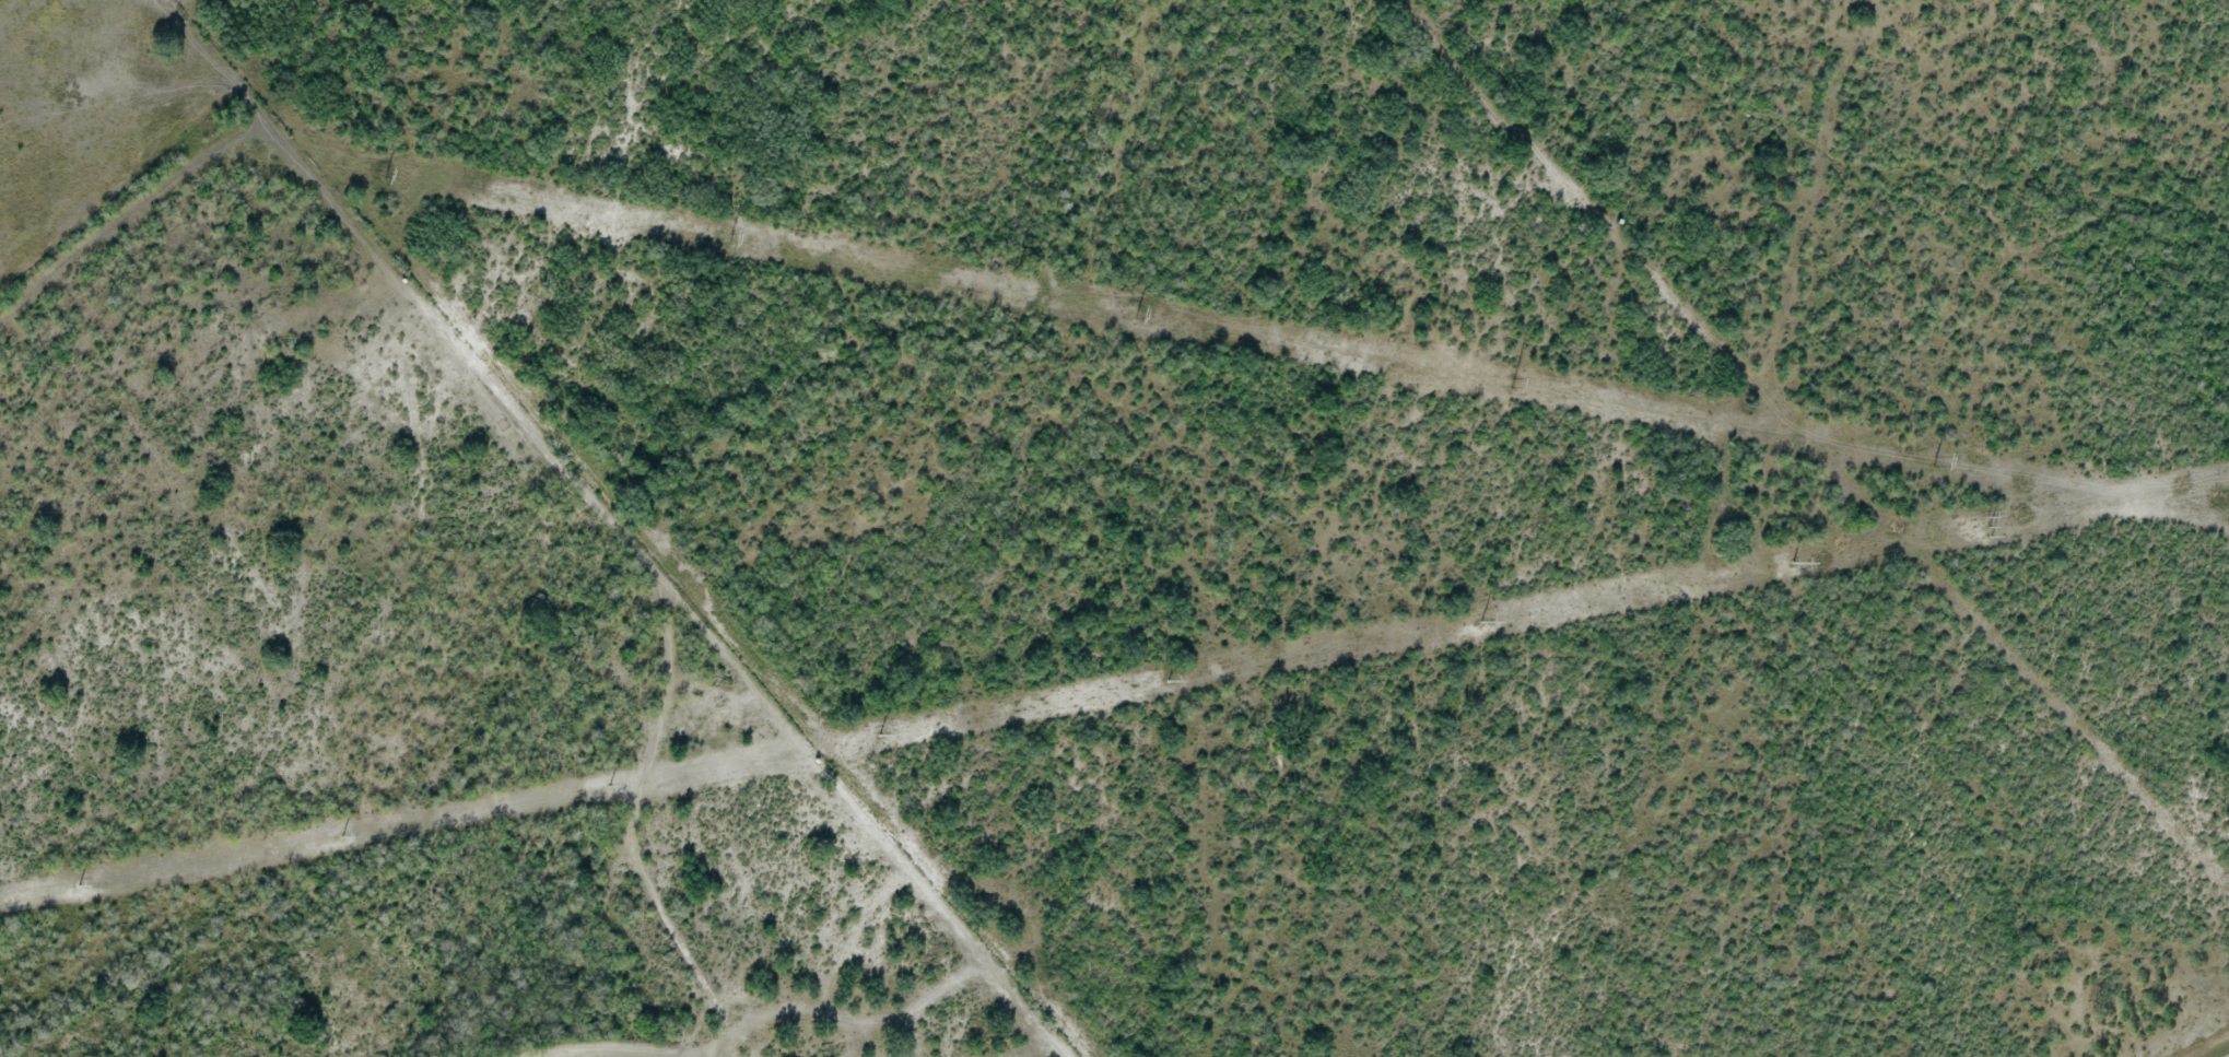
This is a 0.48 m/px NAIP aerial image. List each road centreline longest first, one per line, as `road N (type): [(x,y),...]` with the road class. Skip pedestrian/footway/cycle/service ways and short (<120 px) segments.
road 1 (residential): [(1066,1056),(324,191),(262,130),(160,0)]

